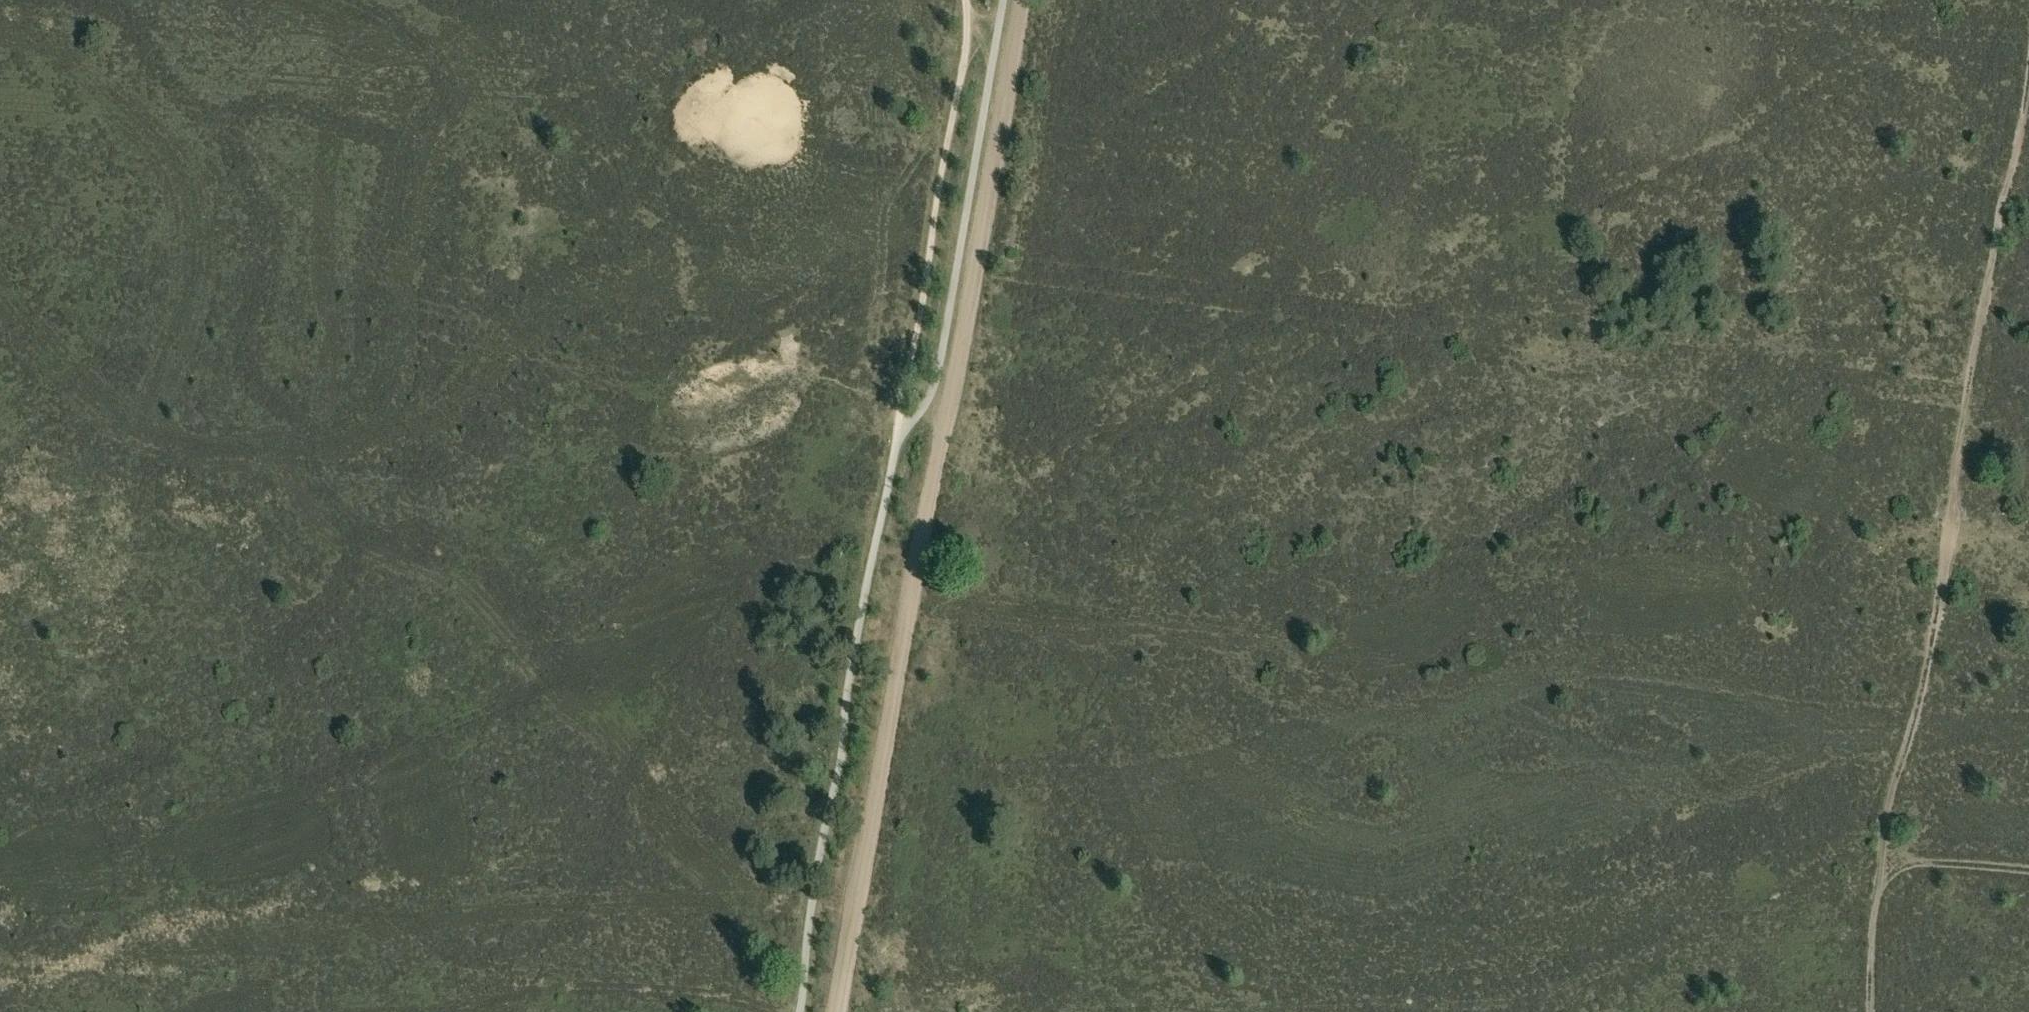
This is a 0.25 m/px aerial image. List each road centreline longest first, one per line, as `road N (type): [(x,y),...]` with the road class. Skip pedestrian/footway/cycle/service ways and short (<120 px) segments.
road 1 (track): [(836,1011),(1015,0)]
road 2 (track): [(1871,1011),(1888,812),(1926,675),(2028,117)]
road 3 (track): [(1884,861),(2028,869)]

